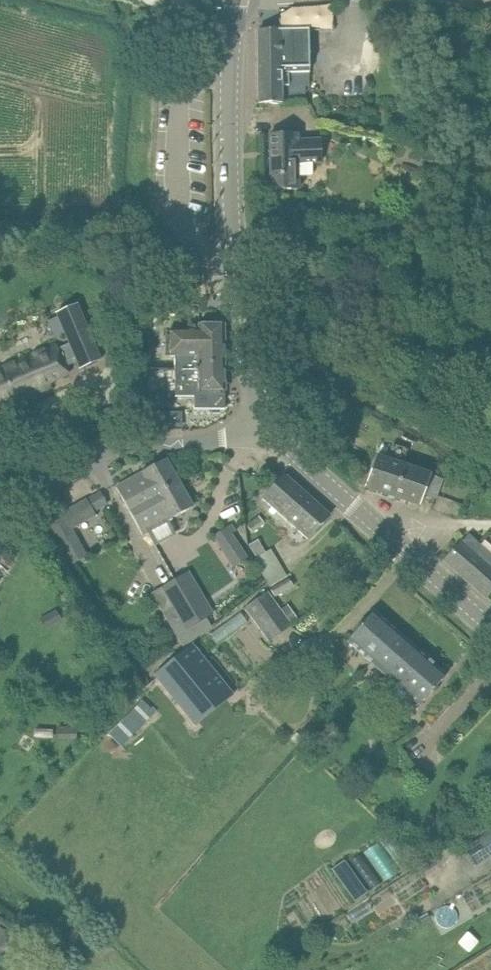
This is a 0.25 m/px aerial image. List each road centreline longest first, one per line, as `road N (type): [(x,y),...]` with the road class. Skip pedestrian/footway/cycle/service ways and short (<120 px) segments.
road 1 (tertiary): [(271,428),(240,325),(237,0)]
road 2 (tertiary): [(490,626),(271,428)]
road 3 (unclassified): [(0,511),(100,455),(271,428)]

